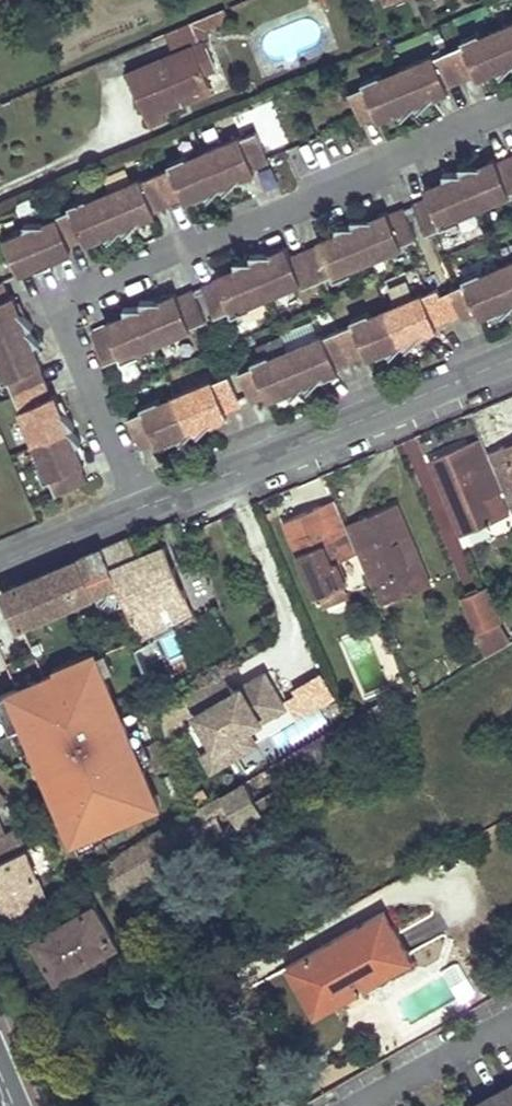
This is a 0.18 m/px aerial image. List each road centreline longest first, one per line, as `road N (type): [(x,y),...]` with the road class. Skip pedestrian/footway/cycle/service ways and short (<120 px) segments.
road 1 (residential): [(511,127),(59,303),(135,505)]
road 2 (residential): [(135,505),(511,355)]
road 3 (residential): [(0,563),(135,505)]

